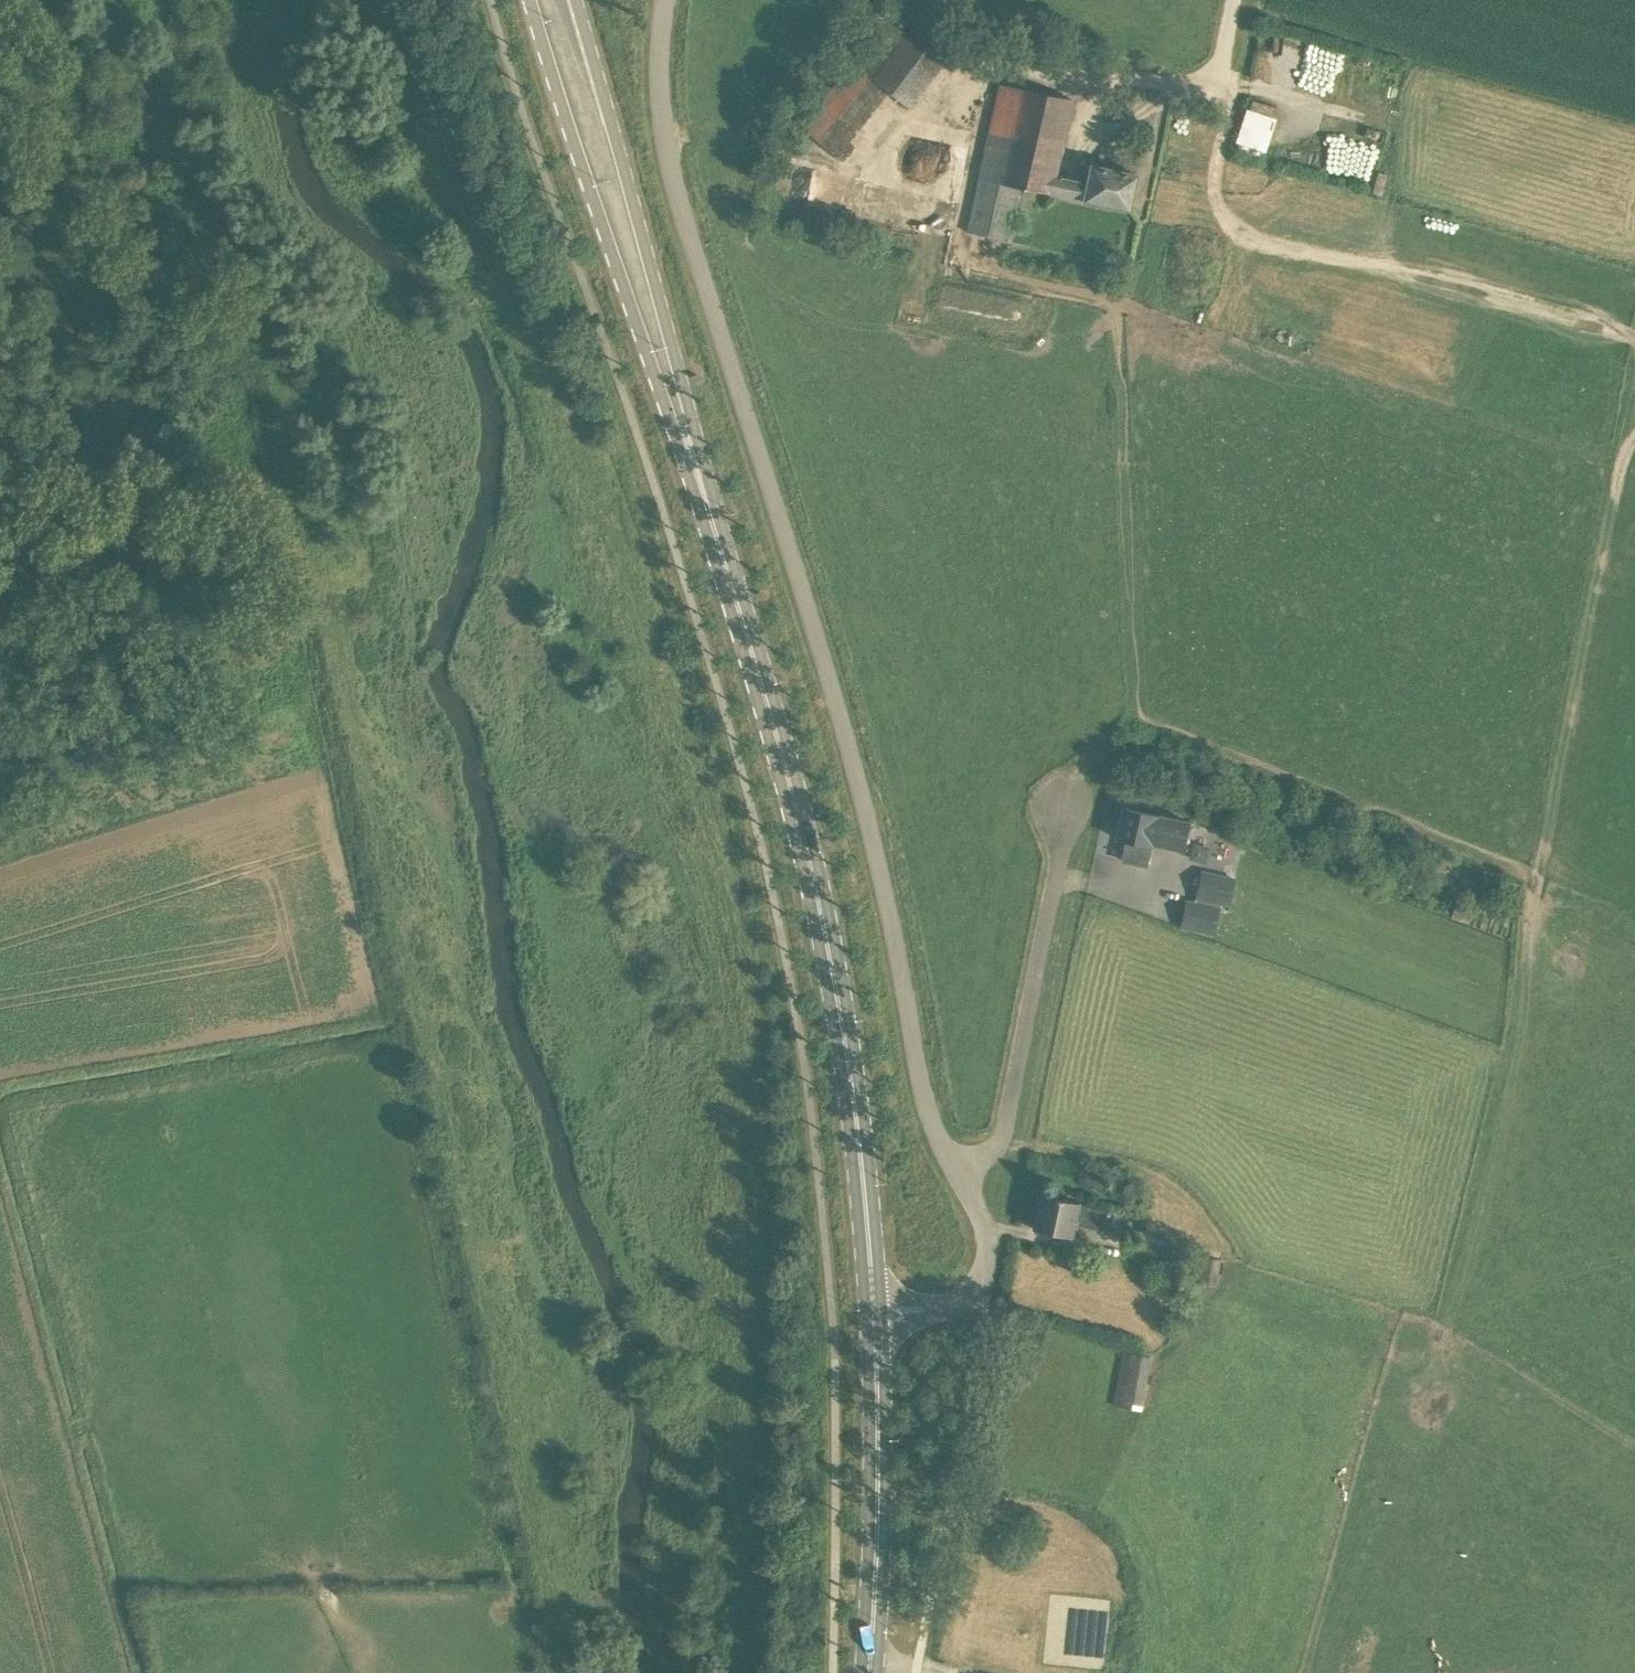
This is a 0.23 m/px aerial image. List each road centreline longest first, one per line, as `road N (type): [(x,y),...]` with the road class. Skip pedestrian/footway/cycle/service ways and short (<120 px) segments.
road 1 (unclassified): [(955,1175),(918,1084),(842,733),(681,218),(658,76),(662,0)]
road 2 (primary): [(873,1314),(861,1163),(818,909),(699,477)]
road 3 (primary): [(528,0),(667,418),(699,477)]
road 4 (primary): [(699,477),(689,411),(574,0)]
road 5 (unclassified): [(955,1175),(996,1148),(1006,1130),(1065,818)]
road 6 (primary): [(868,1672),(873,1314)]
road 7 (unclassified): [(873,1314),(954,1302),(983,1281),(991,1268),(984,1222),(955,1175)]

